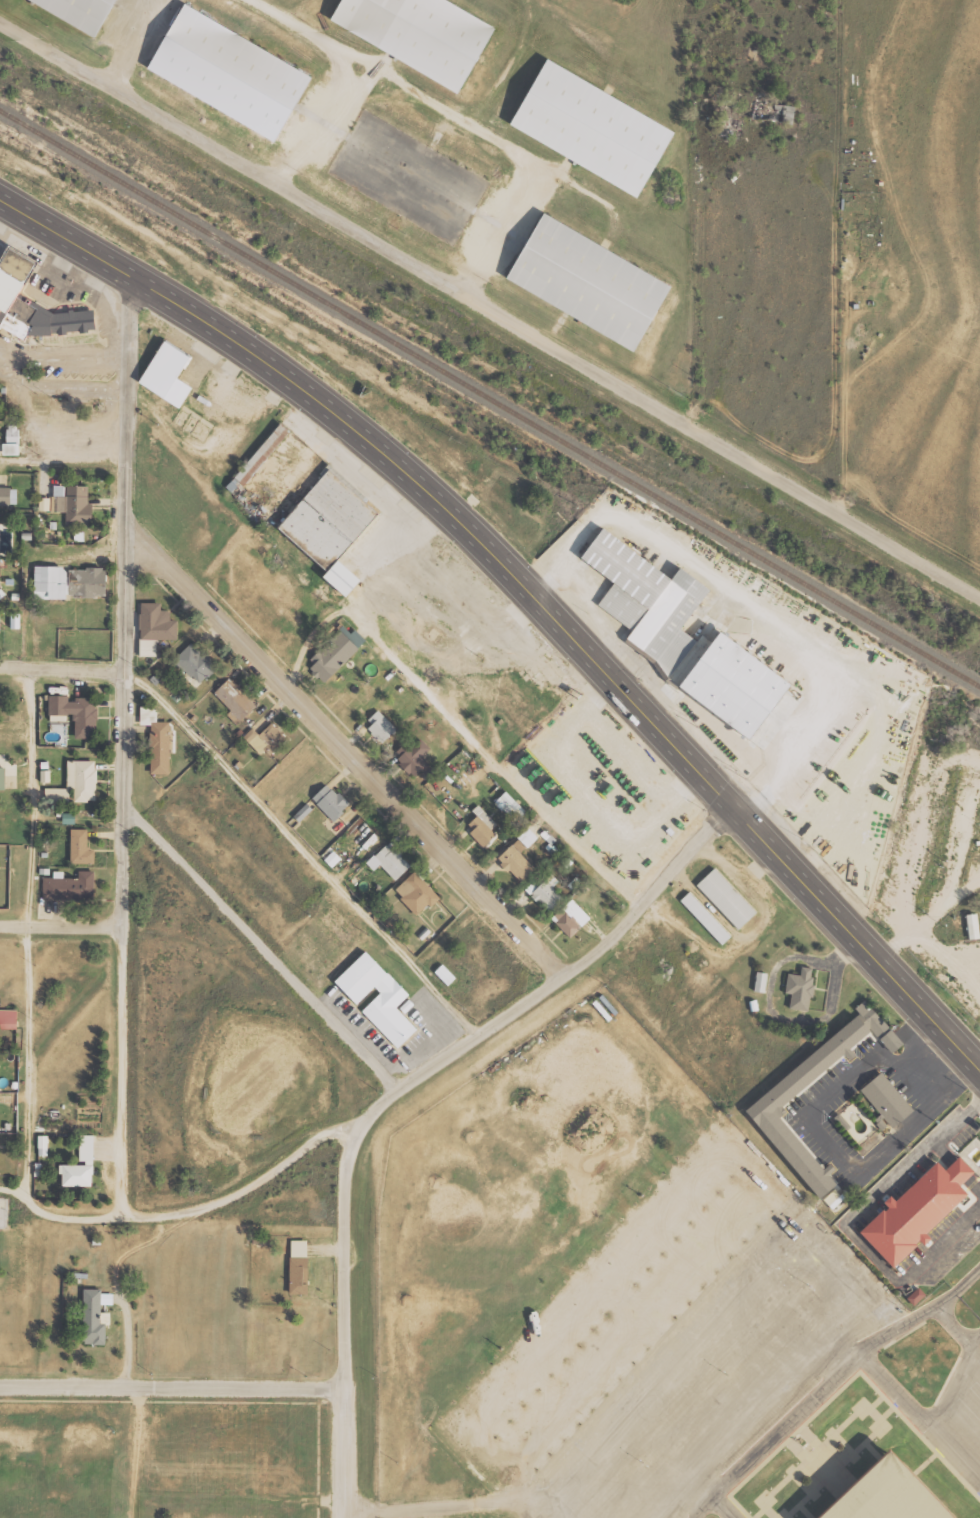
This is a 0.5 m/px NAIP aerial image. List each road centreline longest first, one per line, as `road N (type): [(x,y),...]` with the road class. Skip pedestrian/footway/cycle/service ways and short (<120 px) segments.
road 1 (primary): [(0,193),(262,353),(401,467),(979,1069)]
road 2 (residential): [(127,1215),(123,674),(133,499),(131,269)]
road 3 (residential): [(635,391),(0,16)]
road 4 (residential): [(564,978),(131,531)]
road 5 (residential): [(351,1138),(372,1110),(624,934),(728,804)]
road 6 (residential): [(979,593),(635,391)]
road 7 (residential): [(400,1090),(128,800)]
road 8 (residential): [(0,1188),(16,1189),(46,1212),(203,1209),(327,1134),(351,1138)]
road 9 (residential): [(345,1389),(0,1387)]
road 10 (residential): [(345,1389),(343,1174),(351,1138)]
road 11 (residential): [(349,1517),(345,1389)]
road 12 (residential): [(127,928),(0,927)]
road 13 (residential): [(123,674),(0,666)]

